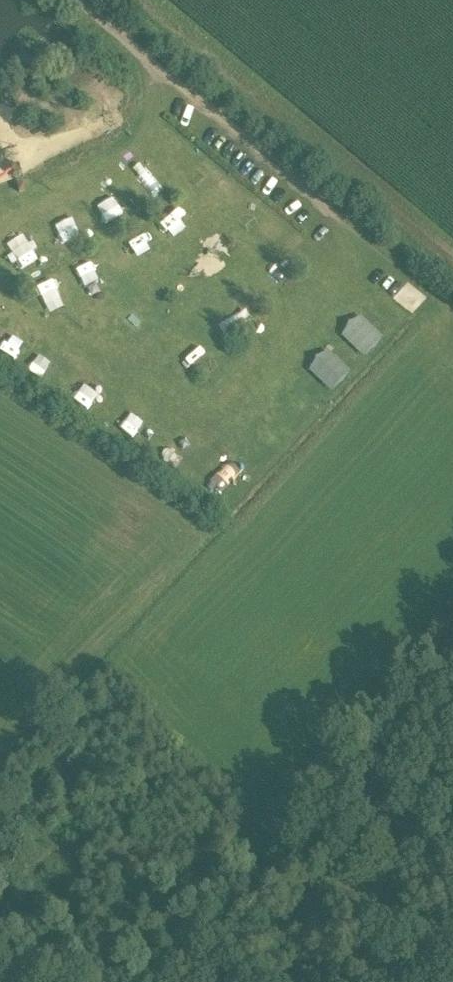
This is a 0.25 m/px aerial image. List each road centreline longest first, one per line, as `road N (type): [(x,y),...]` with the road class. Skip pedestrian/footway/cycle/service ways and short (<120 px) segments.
road 1 (track): [(75,0),(180,88)]

